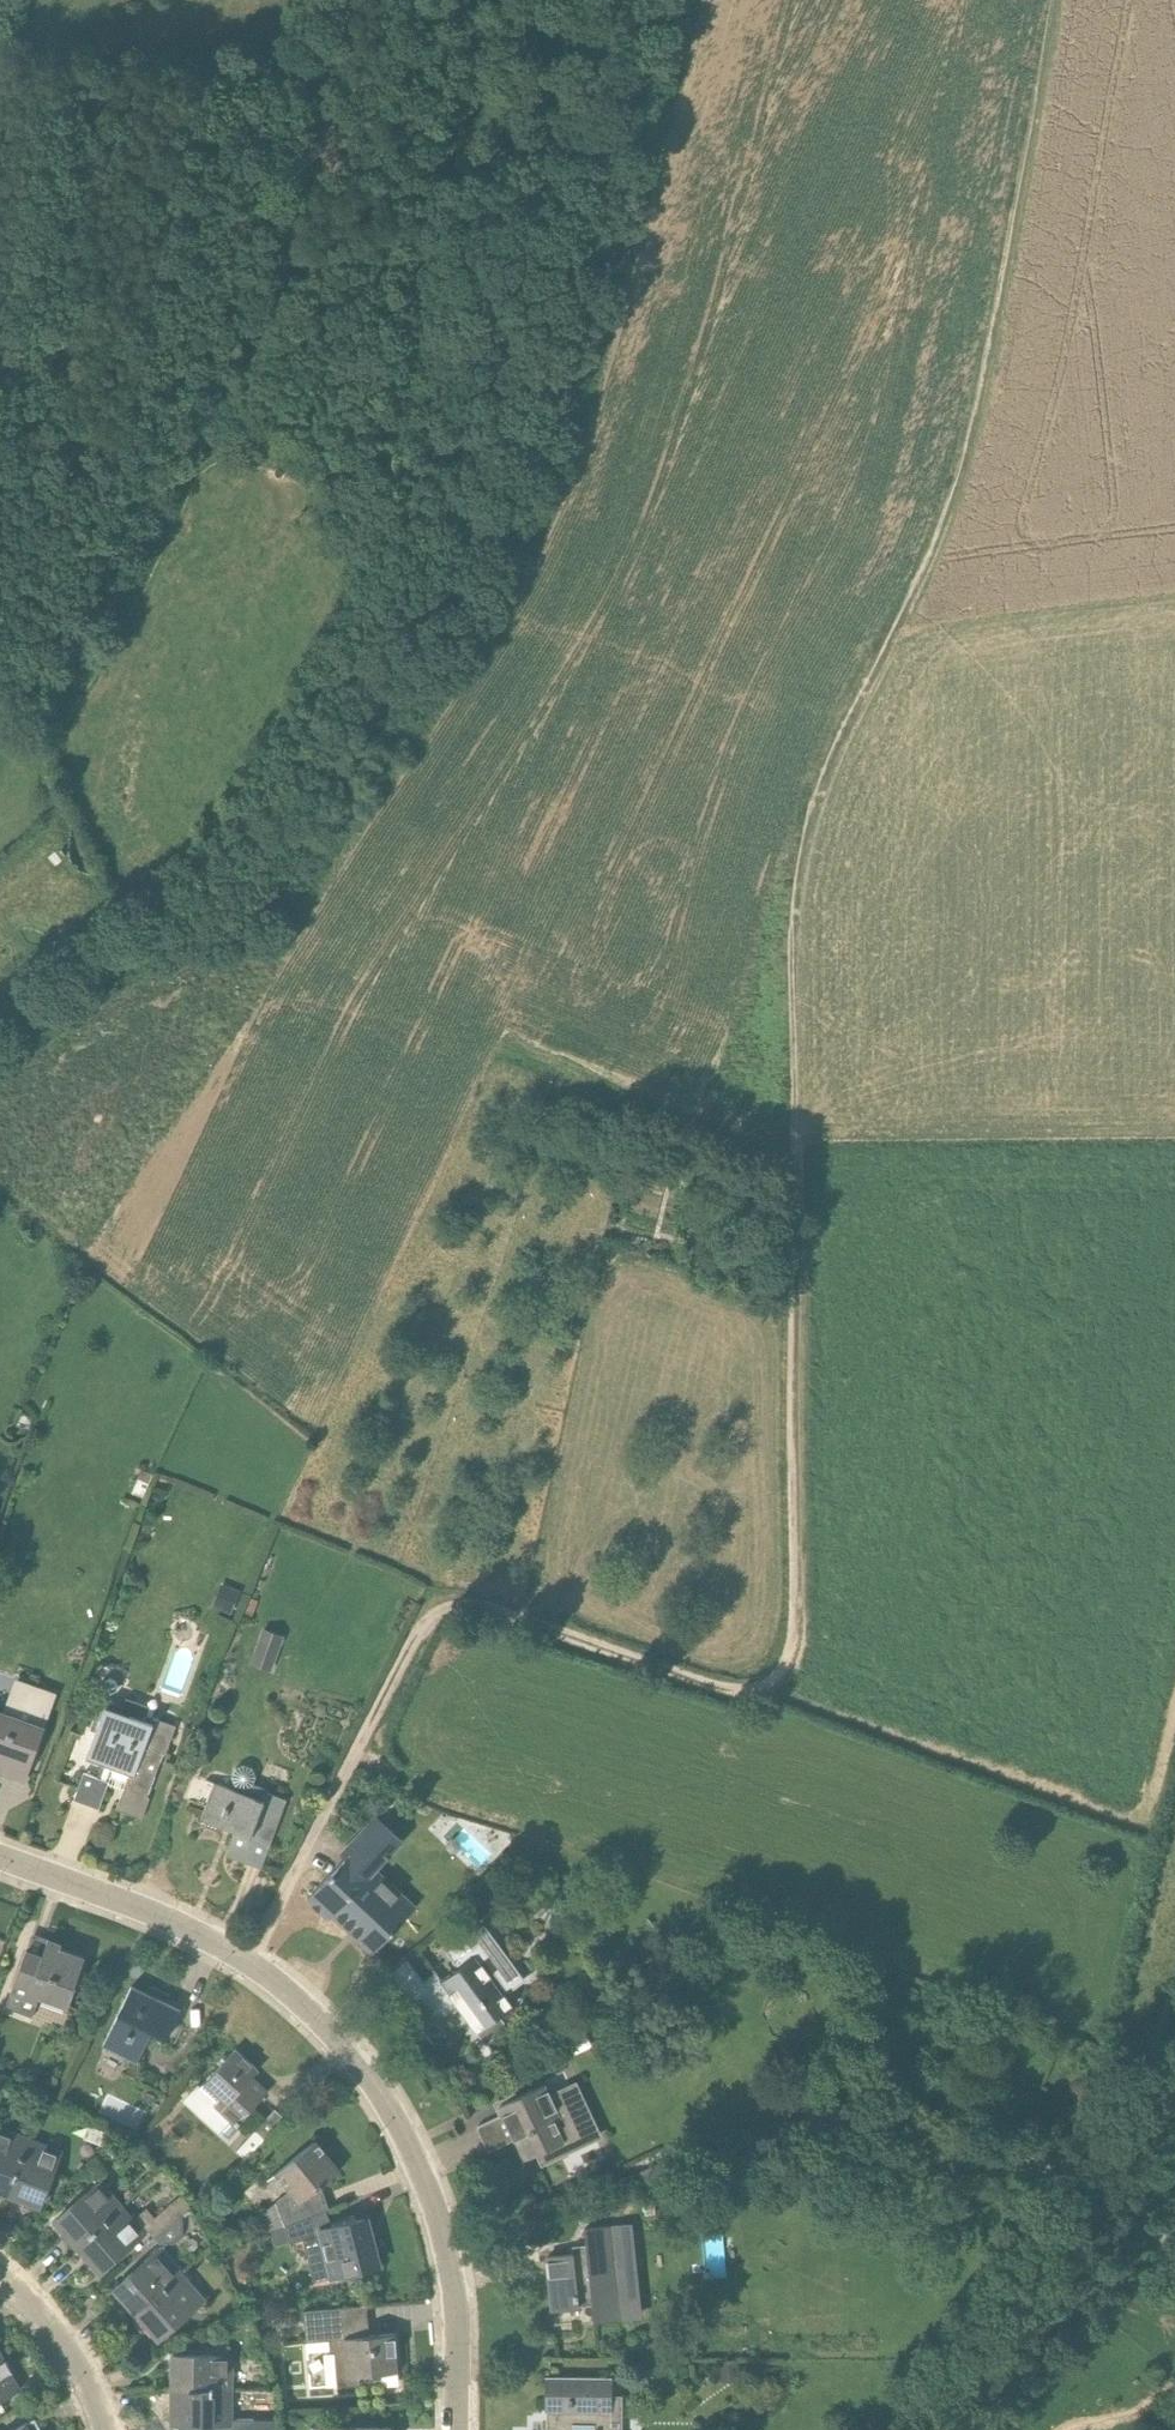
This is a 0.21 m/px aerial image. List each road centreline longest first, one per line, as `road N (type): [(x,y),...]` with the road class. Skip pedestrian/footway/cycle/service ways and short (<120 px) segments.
road 1 (track): [(248,1963),(413,1639),(435,1610),(485,1606),(728,1691),(764,1686),(785,1661),(792,1610),(796,867),(830,747),(930,557),(957,479),(1052,0)]
road 2 (residential): [(457,2429),(450,2257),(413,2146),(346,2047),(248,1963),(0,1858)]
road 3 (track): [(1174,2216),(1103,2309),(977,2429)]
road 4 (residential): [(95,2429),(48,2336),(0,2286)]

